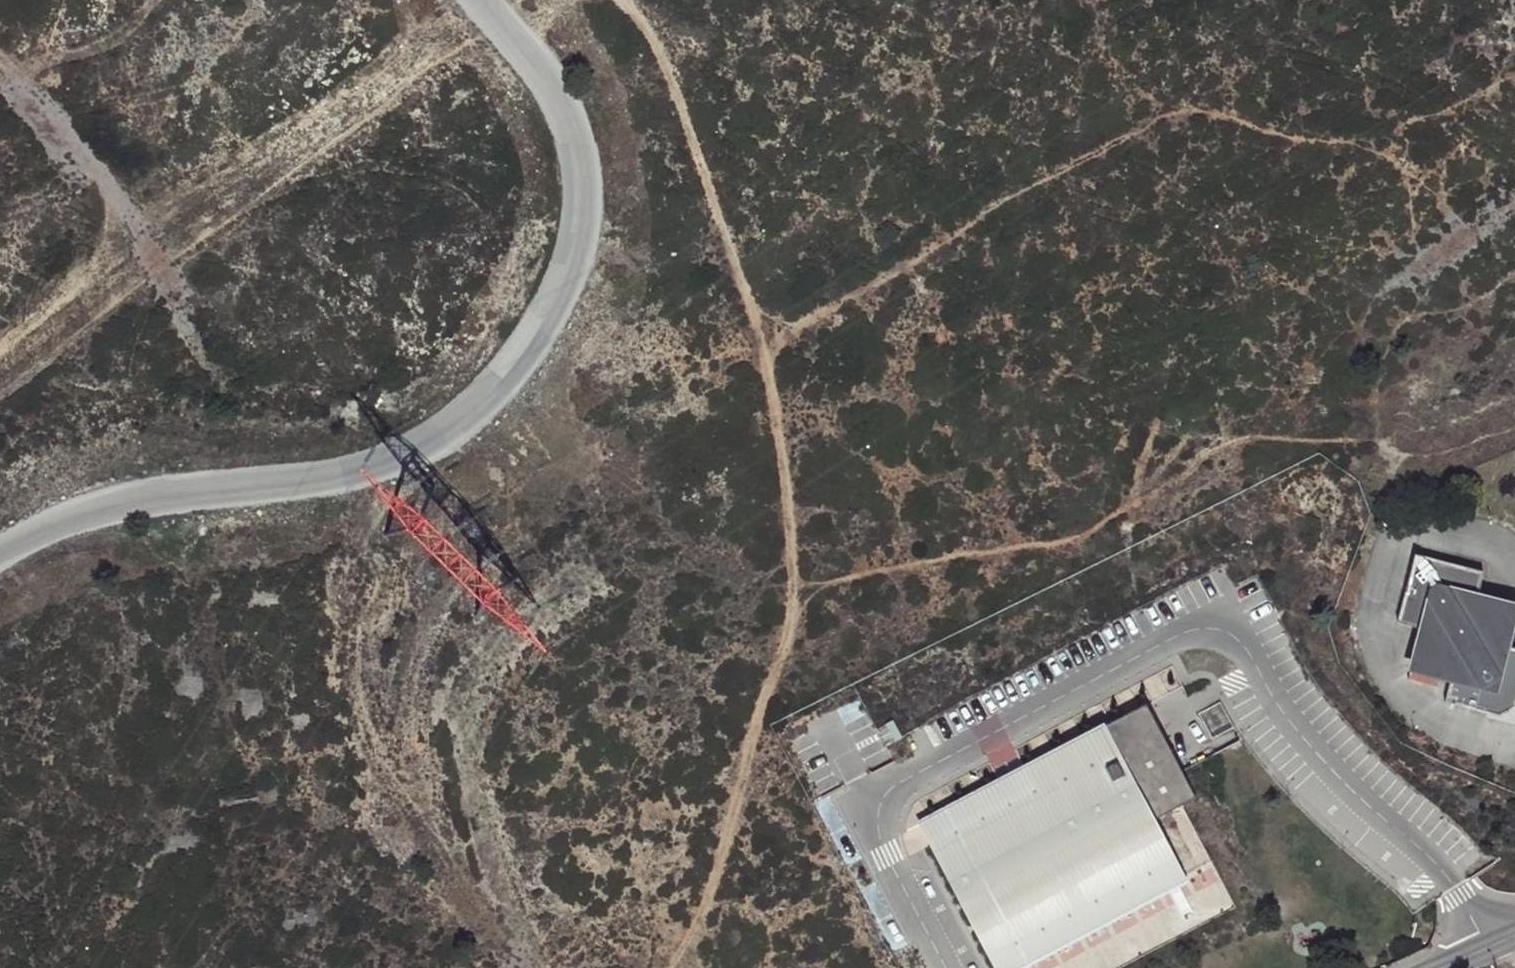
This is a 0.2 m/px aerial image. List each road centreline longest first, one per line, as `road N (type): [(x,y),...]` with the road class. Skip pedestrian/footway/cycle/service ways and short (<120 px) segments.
road 1 (unclassified): [(483,0),(580,139),(586,209),(545,326),(505,383),(437,437),(361,471),(127,500),(79,514),(0,557)]

